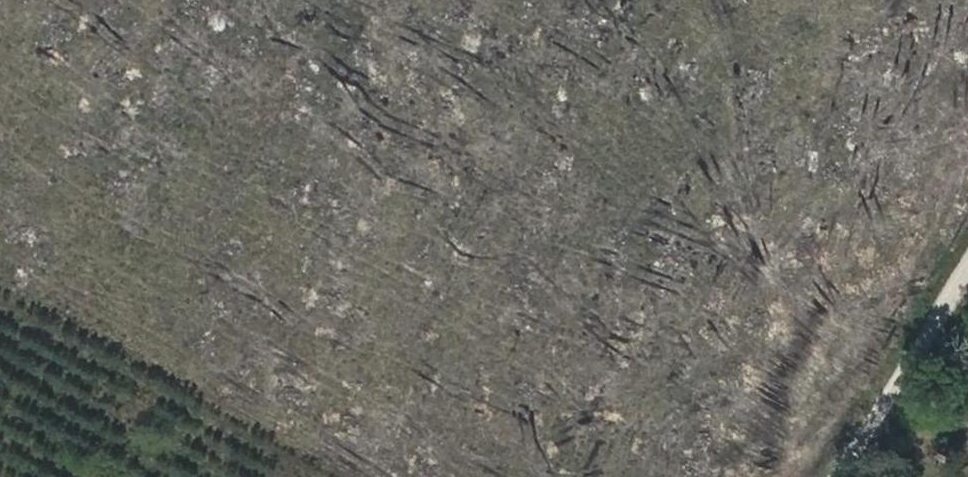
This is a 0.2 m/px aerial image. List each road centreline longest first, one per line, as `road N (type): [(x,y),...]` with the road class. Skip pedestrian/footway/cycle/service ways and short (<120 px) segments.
road 1 (track): [(967,265),(837,476)]

